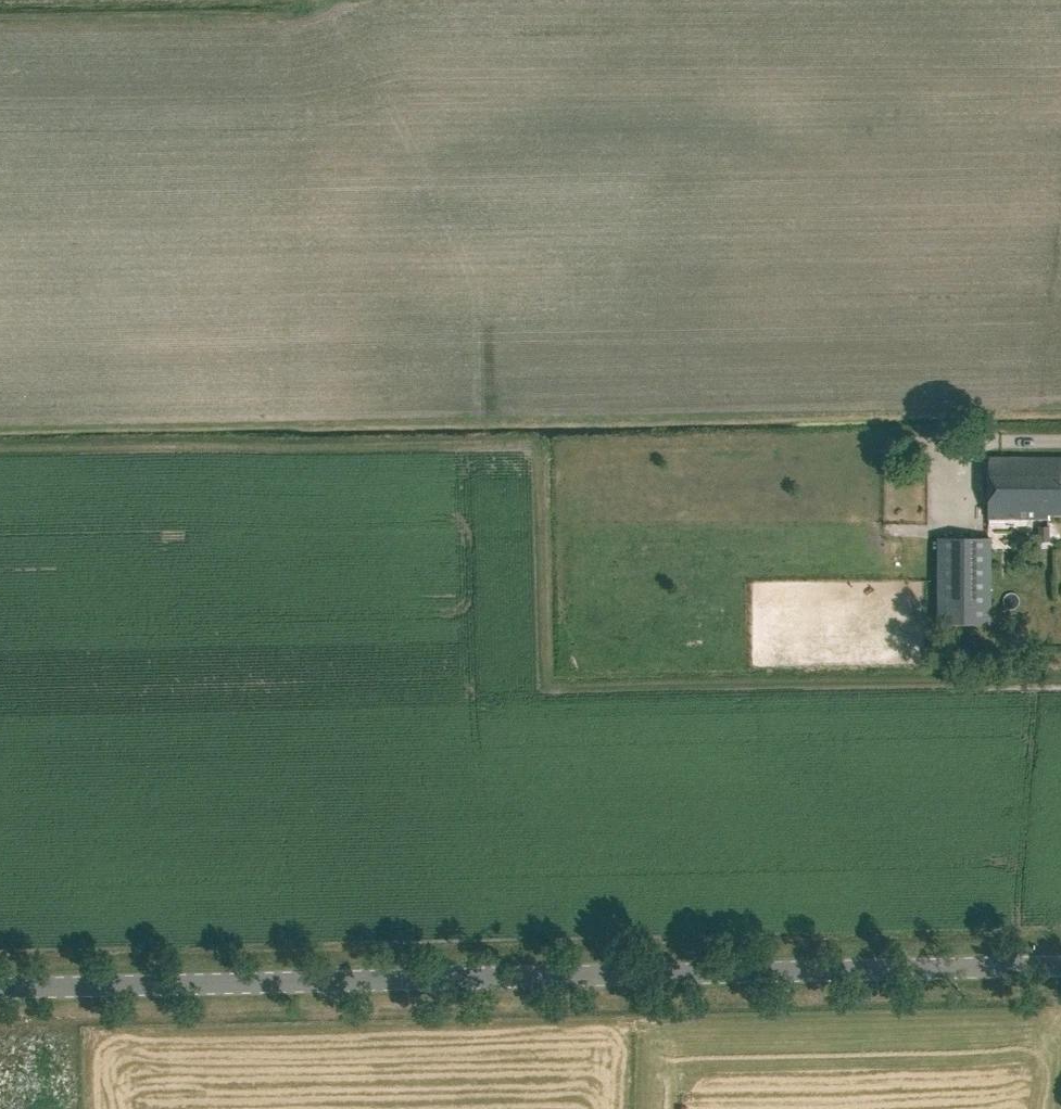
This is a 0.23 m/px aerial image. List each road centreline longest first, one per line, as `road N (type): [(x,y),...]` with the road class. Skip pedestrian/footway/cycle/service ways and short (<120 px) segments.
road 1 (tertiary): [(0,990),(1060,967)]

